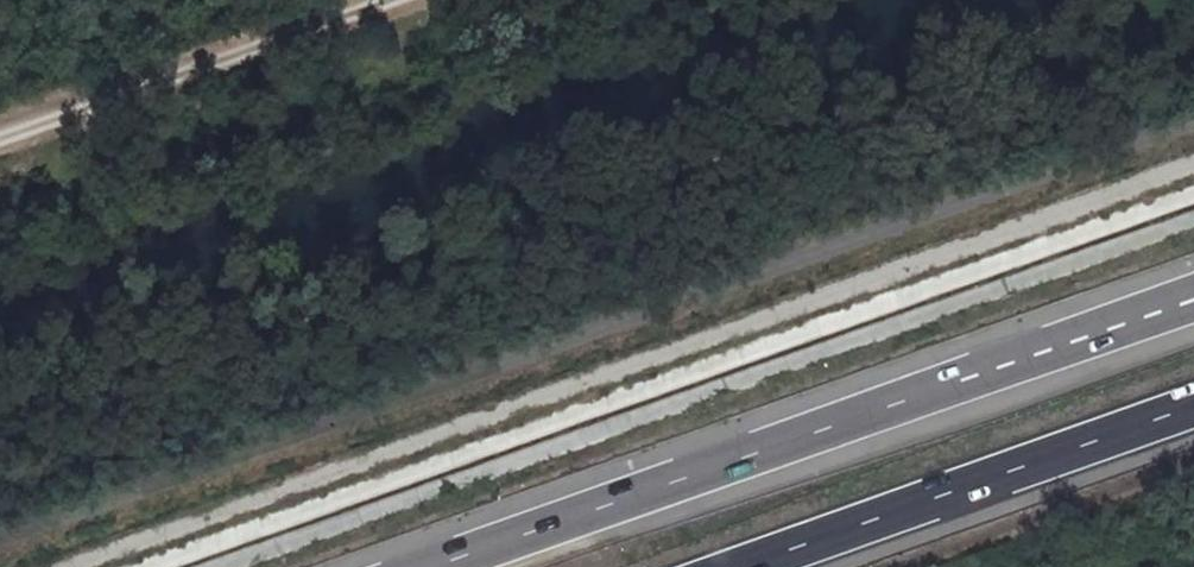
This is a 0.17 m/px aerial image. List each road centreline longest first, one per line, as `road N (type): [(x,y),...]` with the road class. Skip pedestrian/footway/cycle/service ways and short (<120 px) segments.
road 1 (motorway): [(1193,304),(447,566)]
road 2 (motorway): [(730,566),(1193,400)]
road 3 (track): [(359,0),(0,129)]

